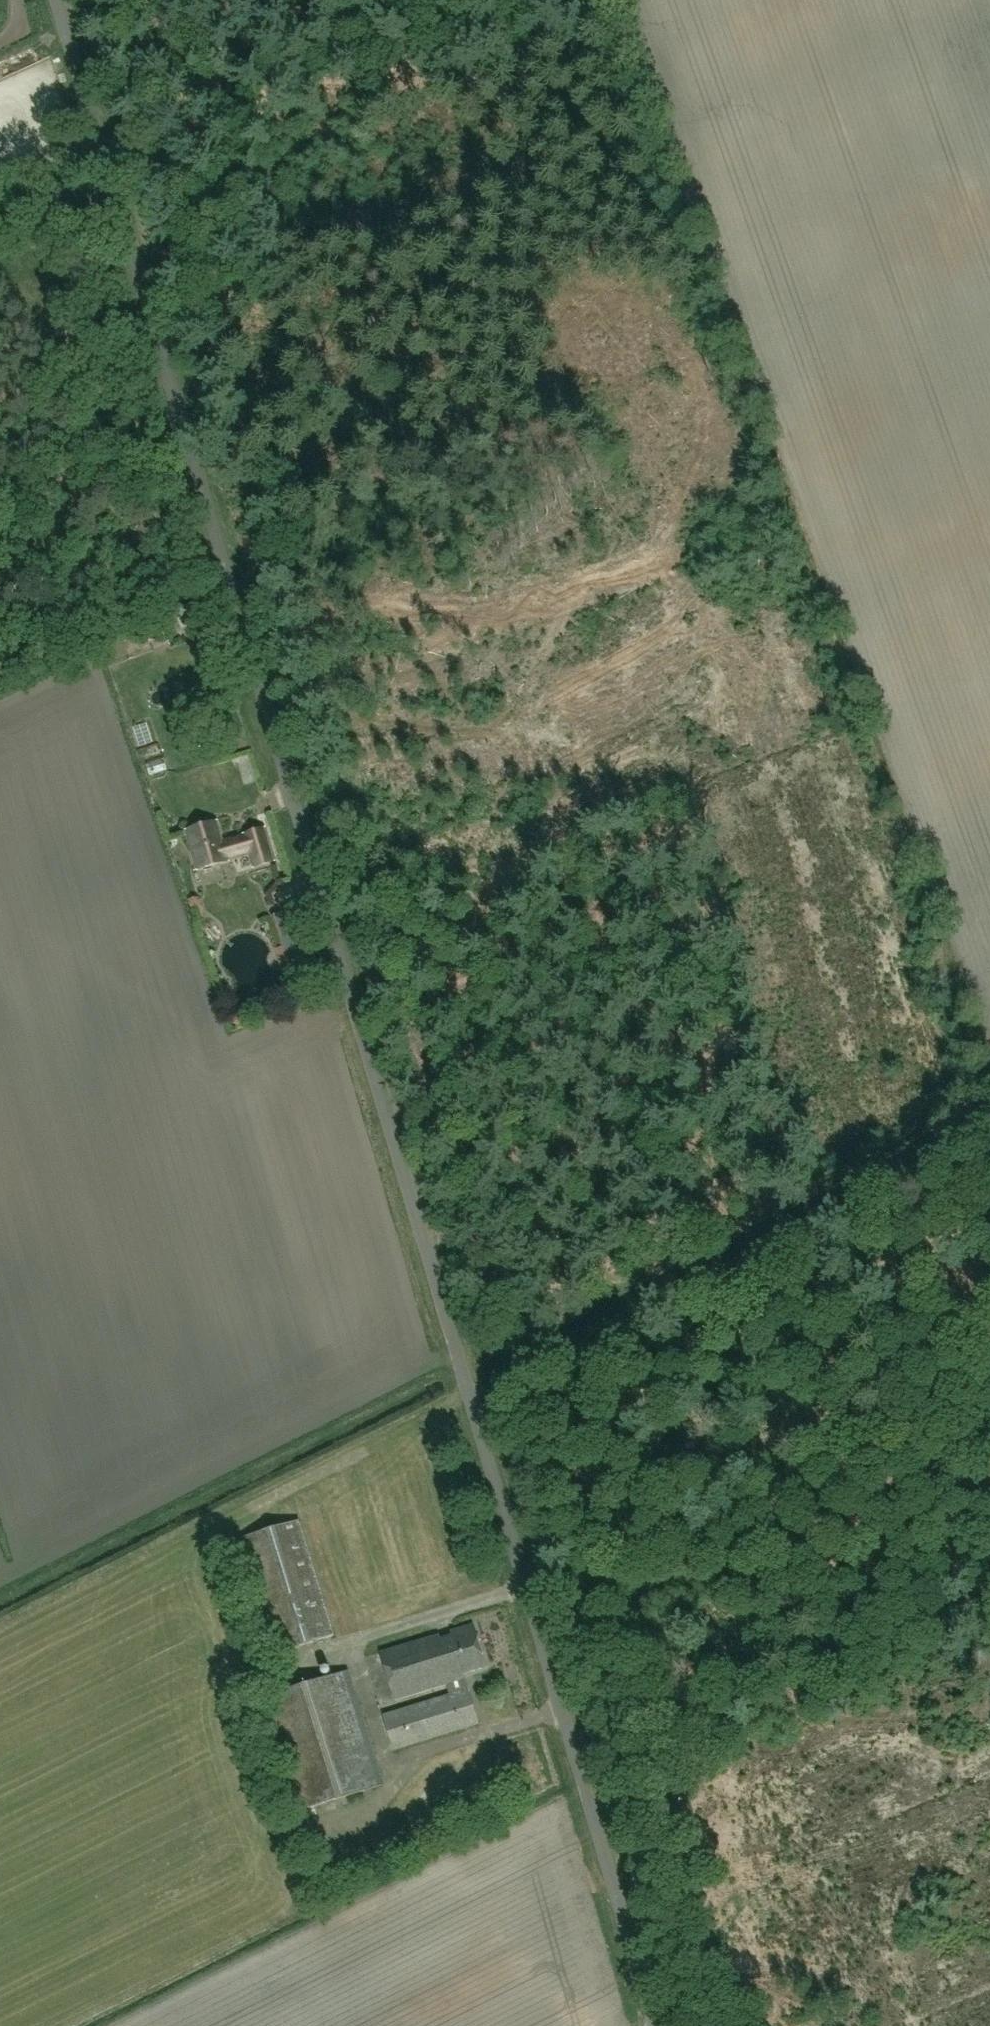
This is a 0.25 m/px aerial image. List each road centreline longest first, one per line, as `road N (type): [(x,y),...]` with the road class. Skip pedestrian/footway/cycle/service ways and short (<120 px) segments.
road 1 (unclassified): [(657,2025),(60,0)]

